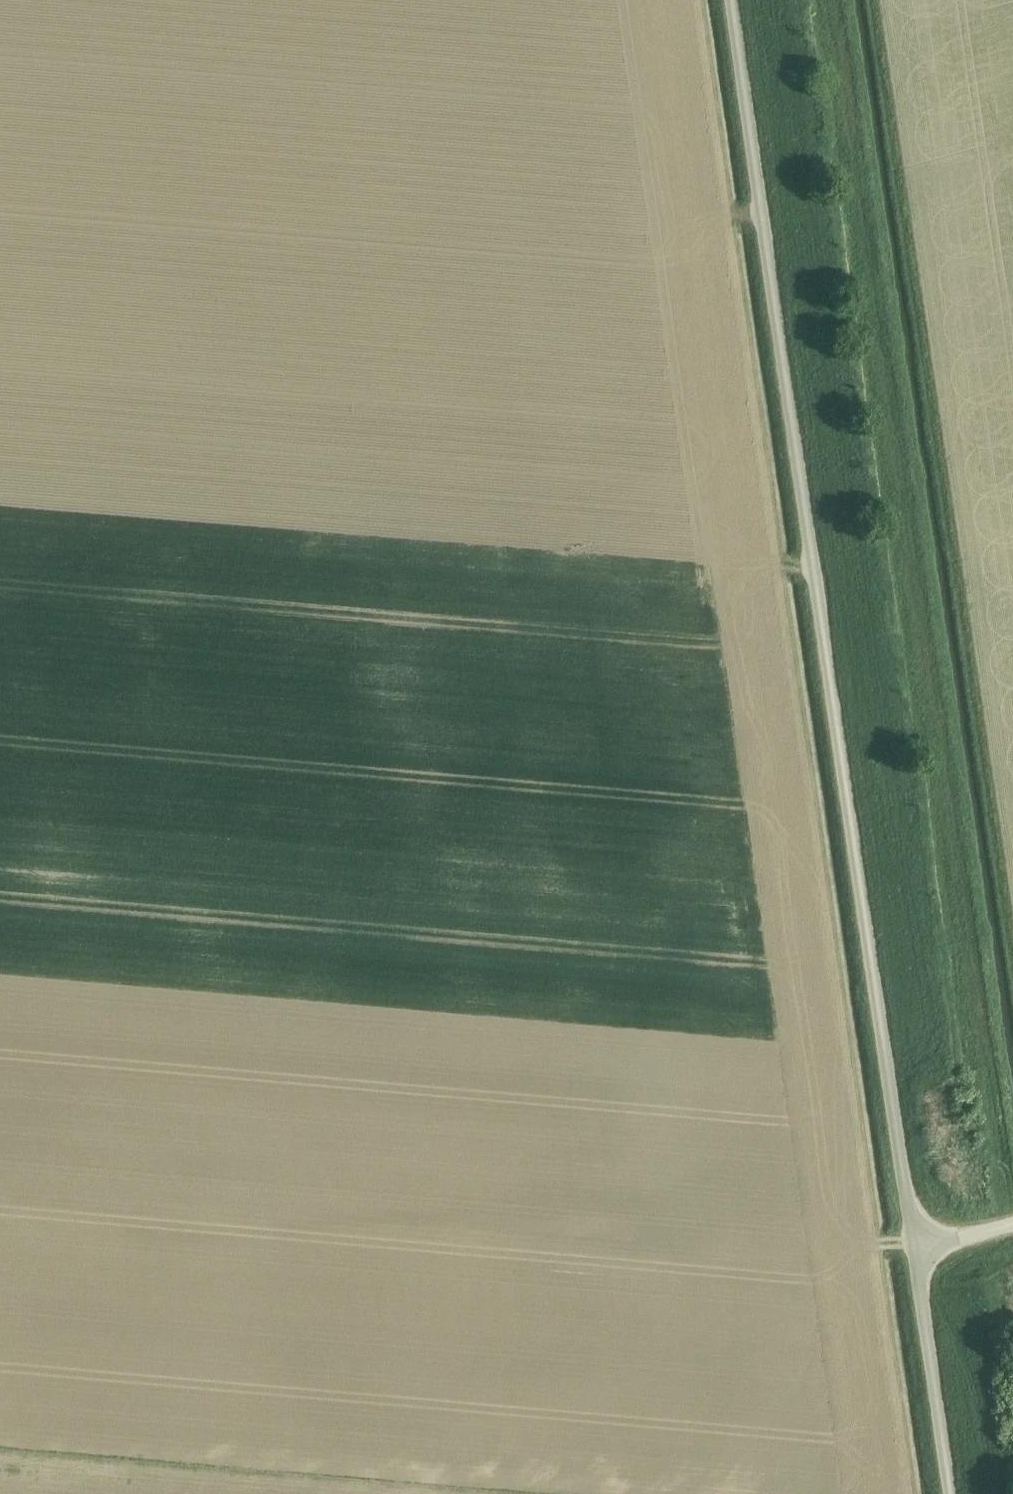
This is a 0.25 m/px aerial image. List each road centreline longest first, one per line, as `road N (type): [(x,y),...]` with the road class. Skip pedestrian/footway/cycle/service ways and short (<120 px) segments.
road 1 (unclassified): [(914,1247),(732,0)]
road 2 (unclassified): [(950,1493),(914,1247)]

